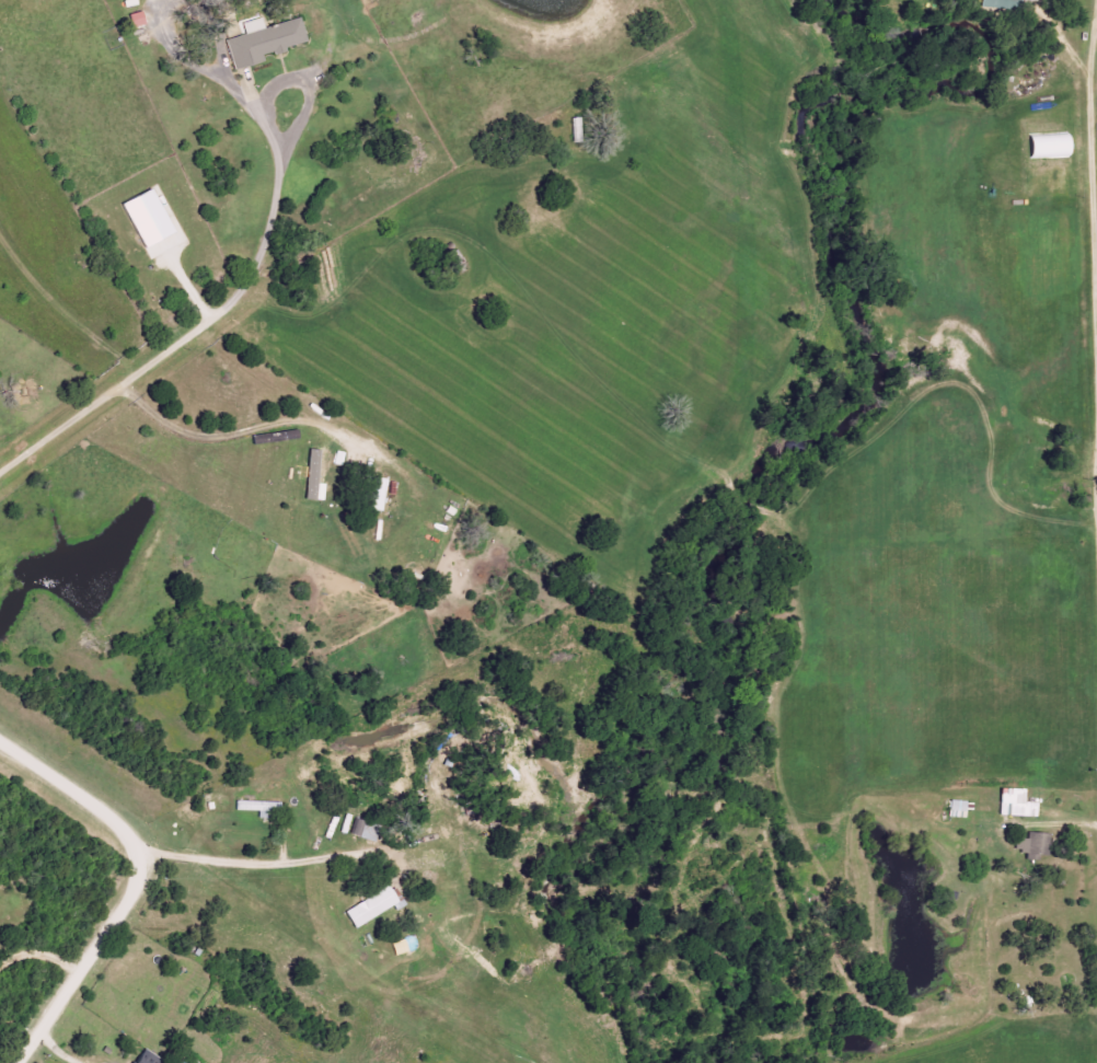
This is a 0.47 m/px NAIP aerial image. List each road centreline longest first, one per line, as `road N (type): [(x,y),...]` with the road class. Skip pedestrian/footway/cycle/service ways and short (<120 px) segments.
road 1 (residential): [(0,745),(114,822),(138,854),(137,882),(15,1062)]
road 2 (residential): [(1096,401),(1089,46)]

